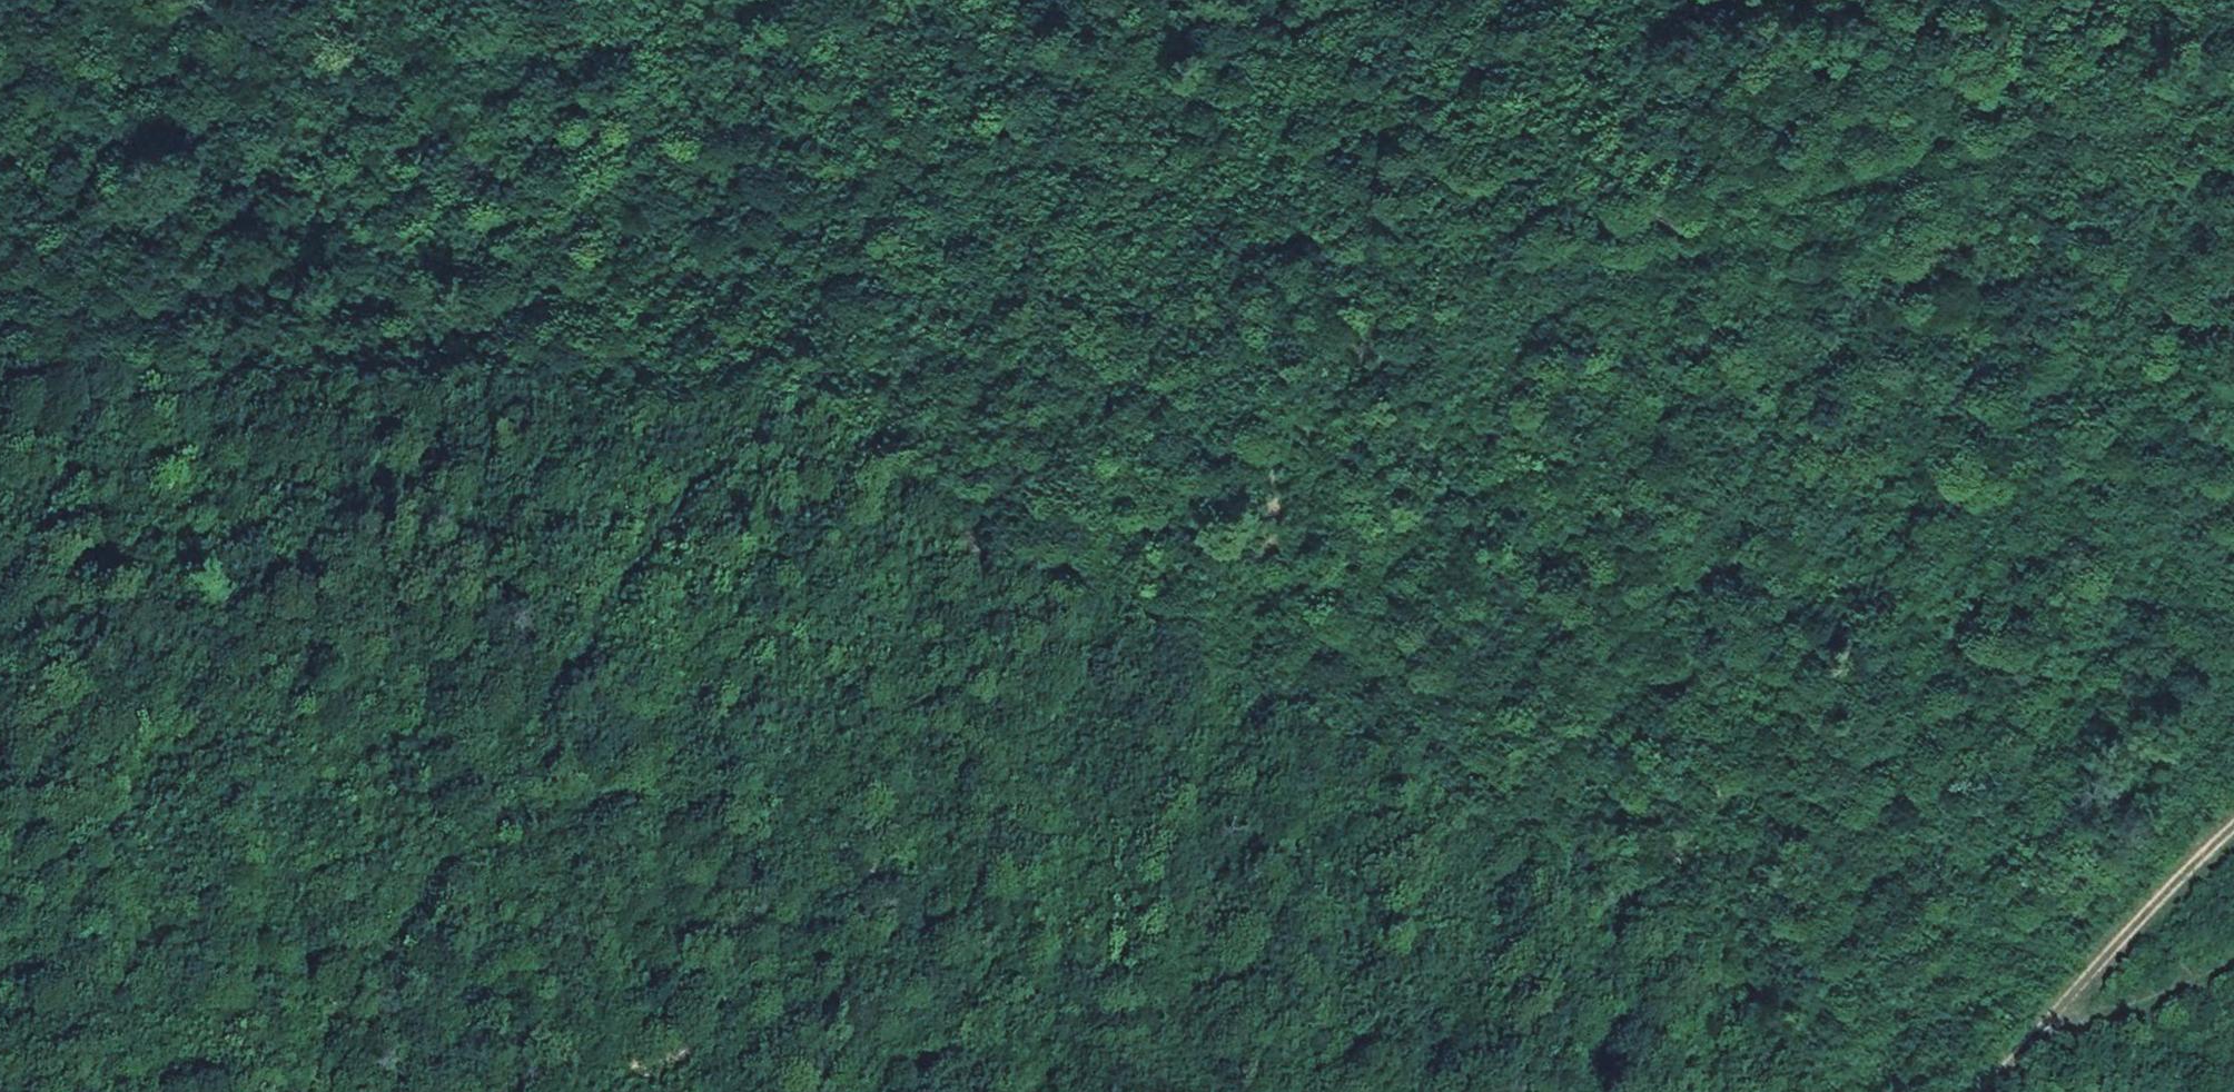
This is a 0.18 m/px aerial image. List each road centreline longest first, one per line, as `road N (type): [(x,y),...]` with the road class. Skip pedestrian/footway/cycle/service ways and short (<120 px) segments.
road 1 (track): [(429,0),(314,14),(0,82)]
road 2 (track): [(1982,1091),(2233,833)]

